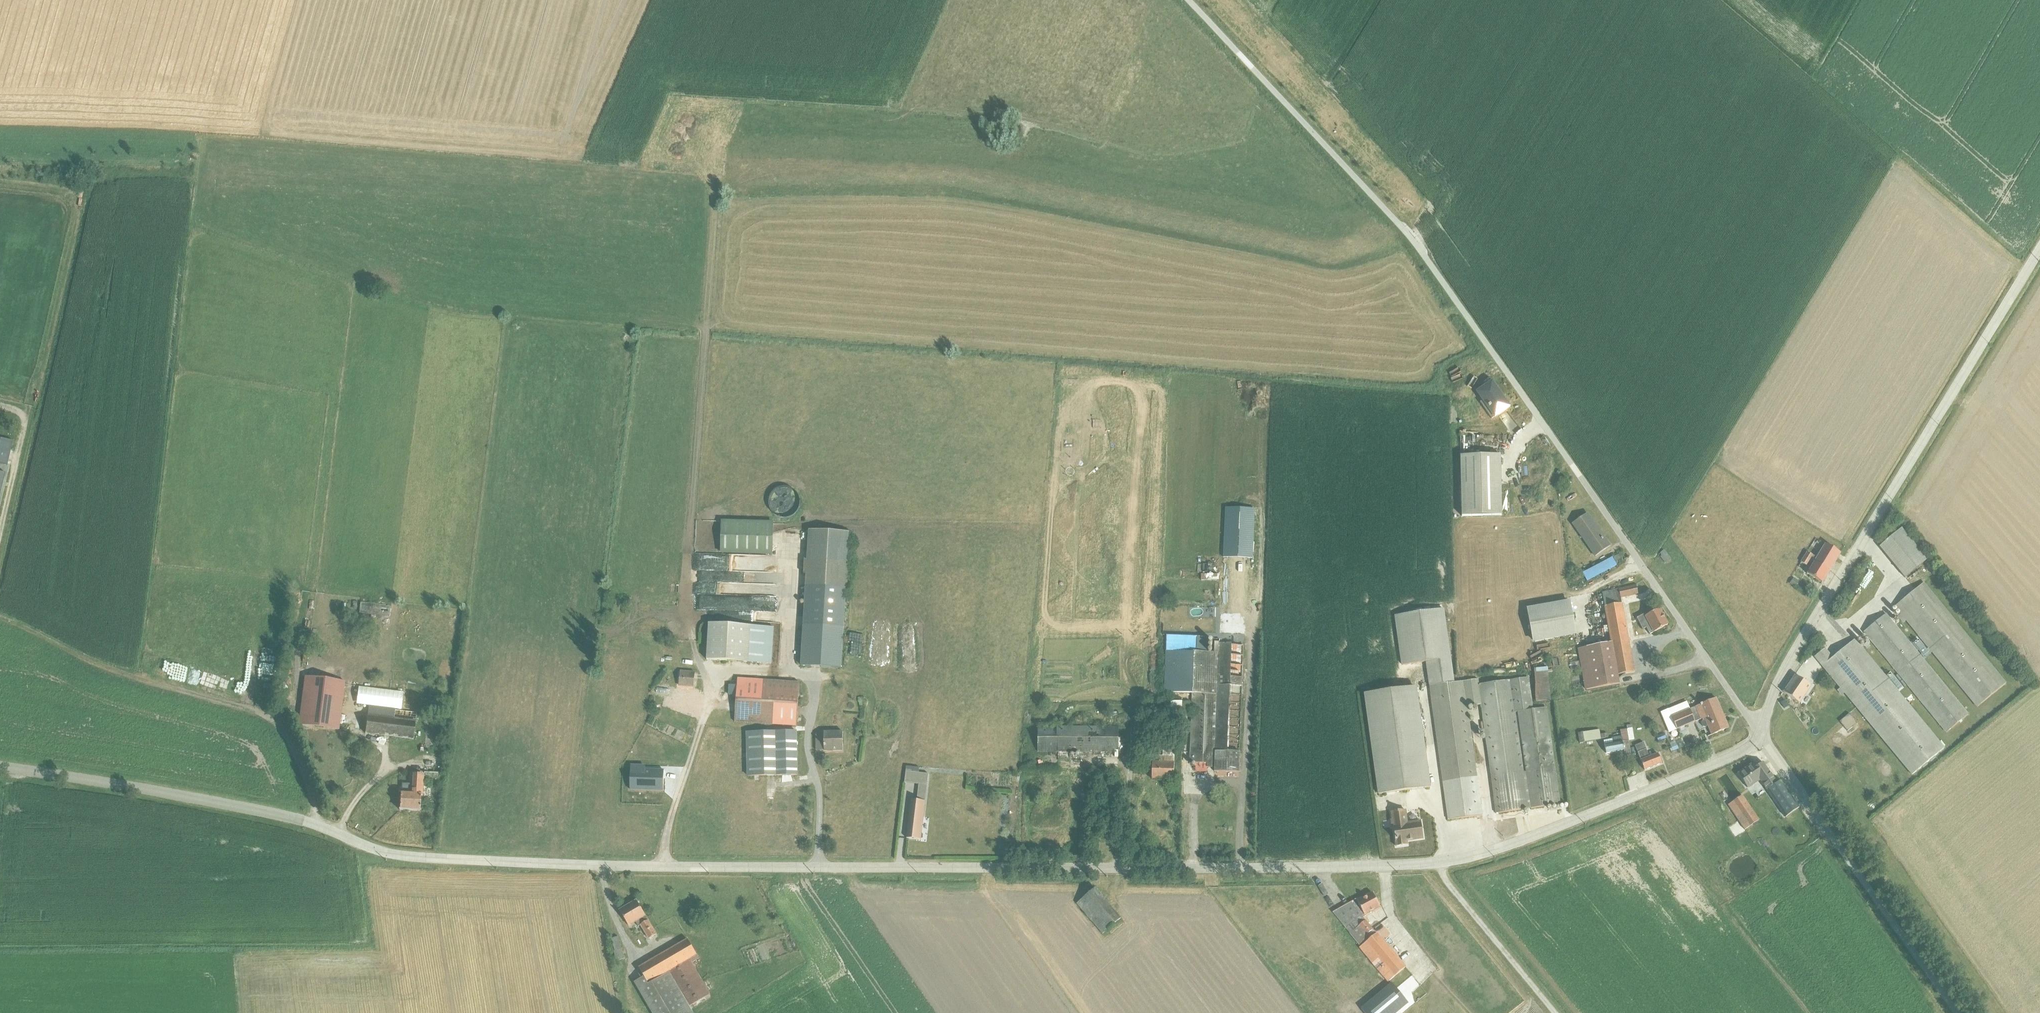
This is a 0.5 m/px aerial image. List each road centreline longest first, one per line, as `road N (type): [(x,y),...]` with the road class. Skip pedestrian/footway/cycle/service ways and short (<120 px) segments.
road 1 (tertiary): [(1442,862),(663,867),(429,858),(394,854),(269,813),(0,766)]
road 2 (unclassified): [(1190,0),(1425,252),(1760,731)]
road 3 (tertiary): [(1760,731),(1776,688),(2039,253)]
road 4 (track): [(0,617),(82,656),(267,715),(300,757),(321,826)]
road 5 (tertiary): [(1760,731),(1713,764),(1540,839),(1442,862)]
road 6 (unclassified): [(1760,731),(1957,1012)]
road 7 (unclassified): [(1442,862),(1445,878),(1556,1012)]

